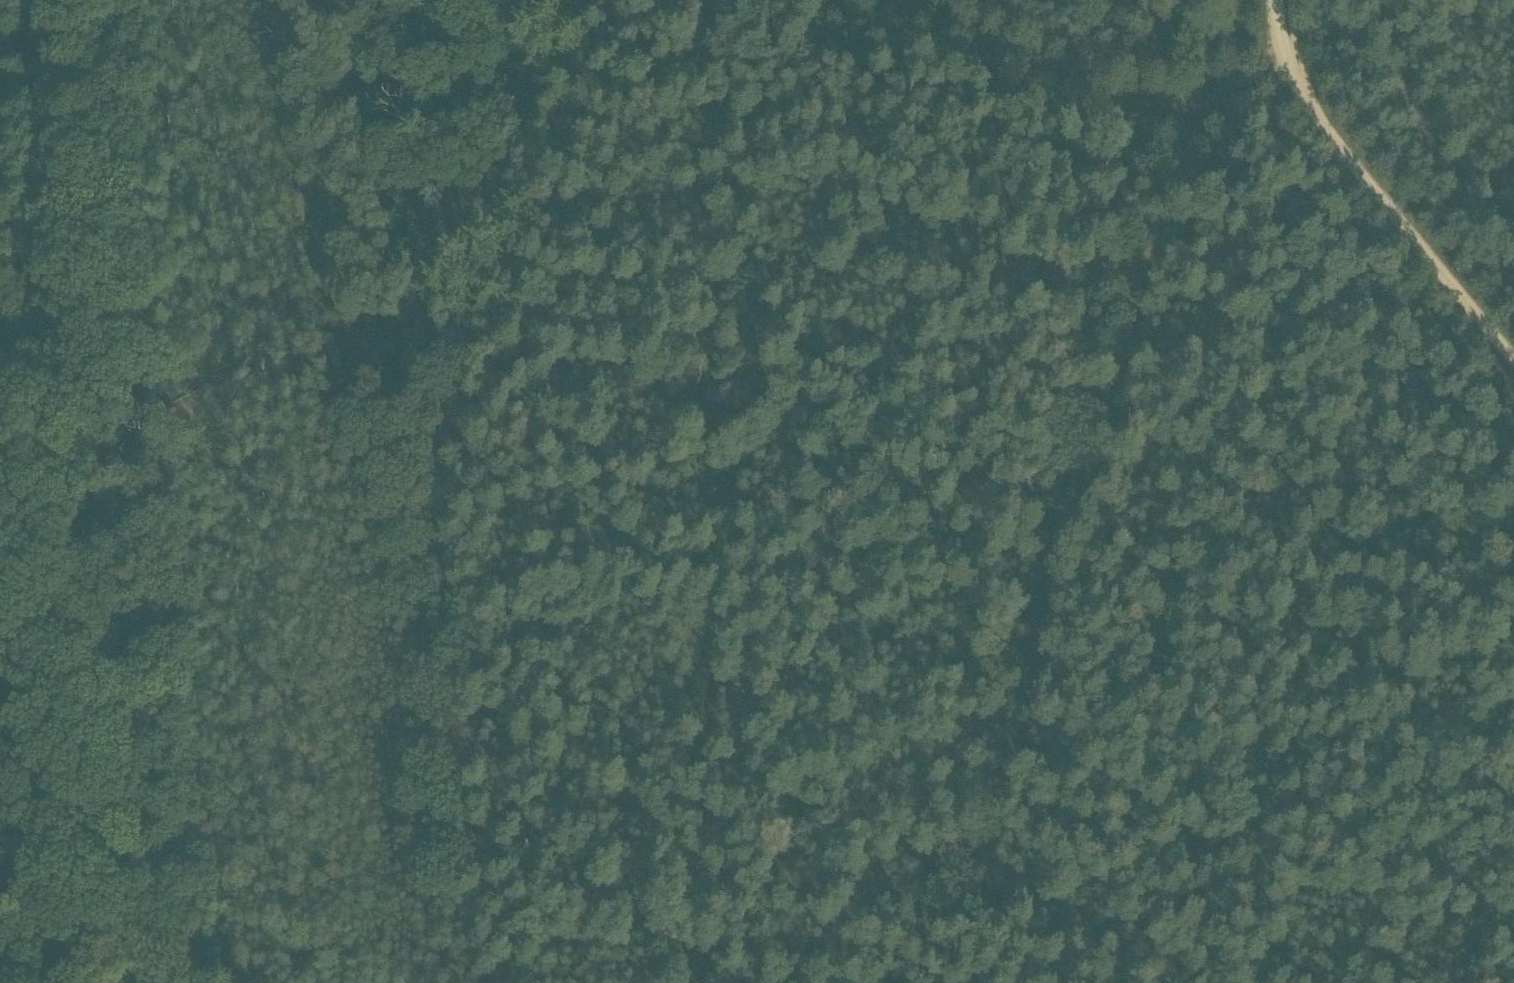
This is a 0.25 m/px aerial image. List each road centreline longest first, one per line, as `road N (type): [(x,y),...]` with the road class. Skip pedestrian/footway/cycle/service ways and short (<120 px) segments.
road 1 (track): [(719,889),(974,883),(1190,130),(1201,110),(1298,51)]
road 2 (track): [(719,889),(715,474),(725,0)]
road 3 (track): [(0,431),(36,443),(64,485),(49,982)]
road 4 (track): [(1274,0),(1294,83),(1513,360)]
road 5 (track): [(1201,110),(1128,101),(899,0)]

